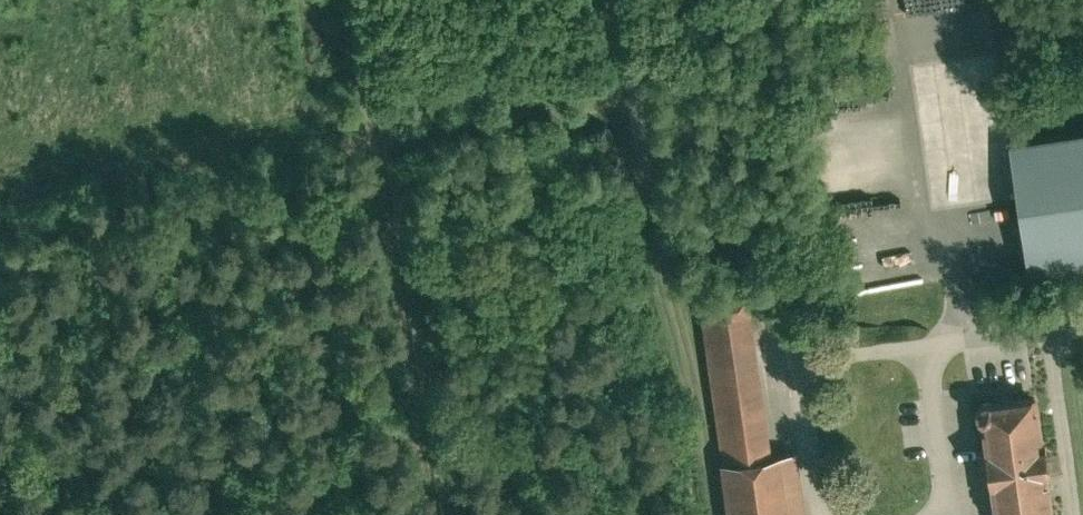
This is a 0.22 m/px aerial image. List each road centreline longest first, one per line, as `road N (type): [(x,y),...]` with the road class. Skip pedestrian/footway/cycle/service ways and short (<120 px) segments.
road 1 (track): [(347,0),(432,514)]
road 2 (track): [(631,98),(715,514)]
road 3 (track): [(631,98),(522,112),(497,103),(484,86),(478,0)]

